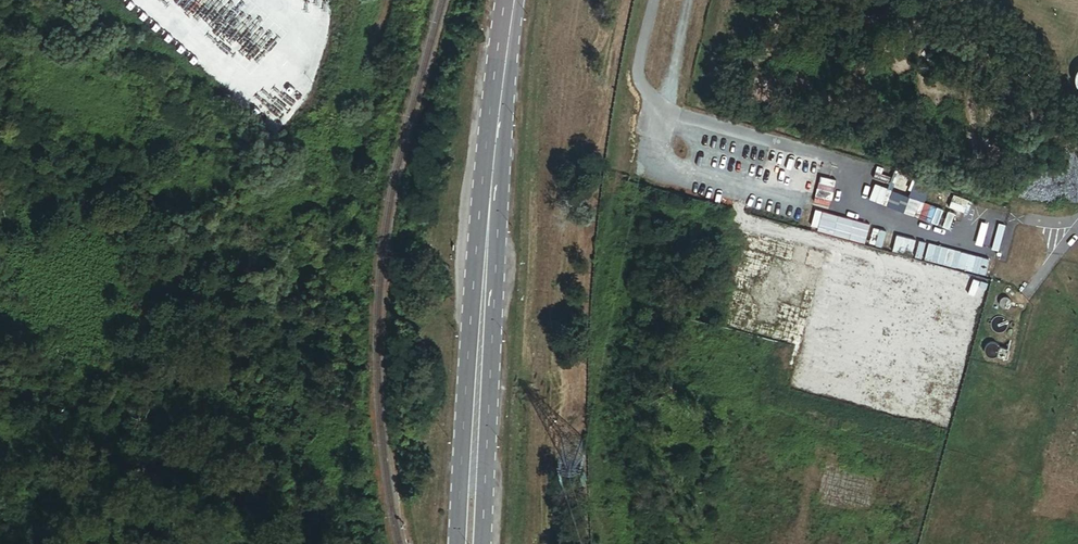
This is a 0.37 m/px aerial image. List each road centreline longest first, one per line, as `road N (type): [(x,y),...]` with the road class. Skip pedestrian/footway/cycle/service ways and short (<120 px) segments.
road 1 (secondary): [(509,12),(488,165),(459,543)]
road 2 (secondary): [(482,543),(509,12)]

